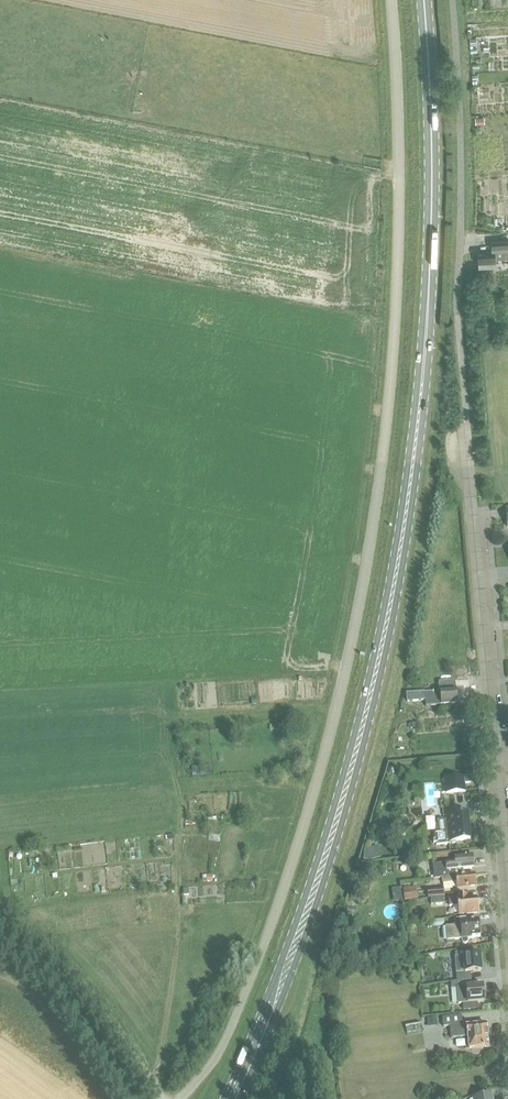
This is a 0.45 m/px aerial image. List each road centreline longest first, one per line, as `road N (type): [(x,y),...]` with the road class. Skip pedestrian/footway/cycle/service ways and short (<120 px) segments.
road 1 (unclassified): [(172,1098),(213,1064),(270,946),(342,706),(376,530),(398,284),(391,0)]
road 2 (primary): [(235,1093),(344,796),(399,557),(436,220),(426,0)]
road 3 (residential): [(492,751),(465,424)]
road 4 (track): [(161,1098),(106,1016),(59,966),(0,930)]
road 5 (residential): [(507,909),(492,751)]

